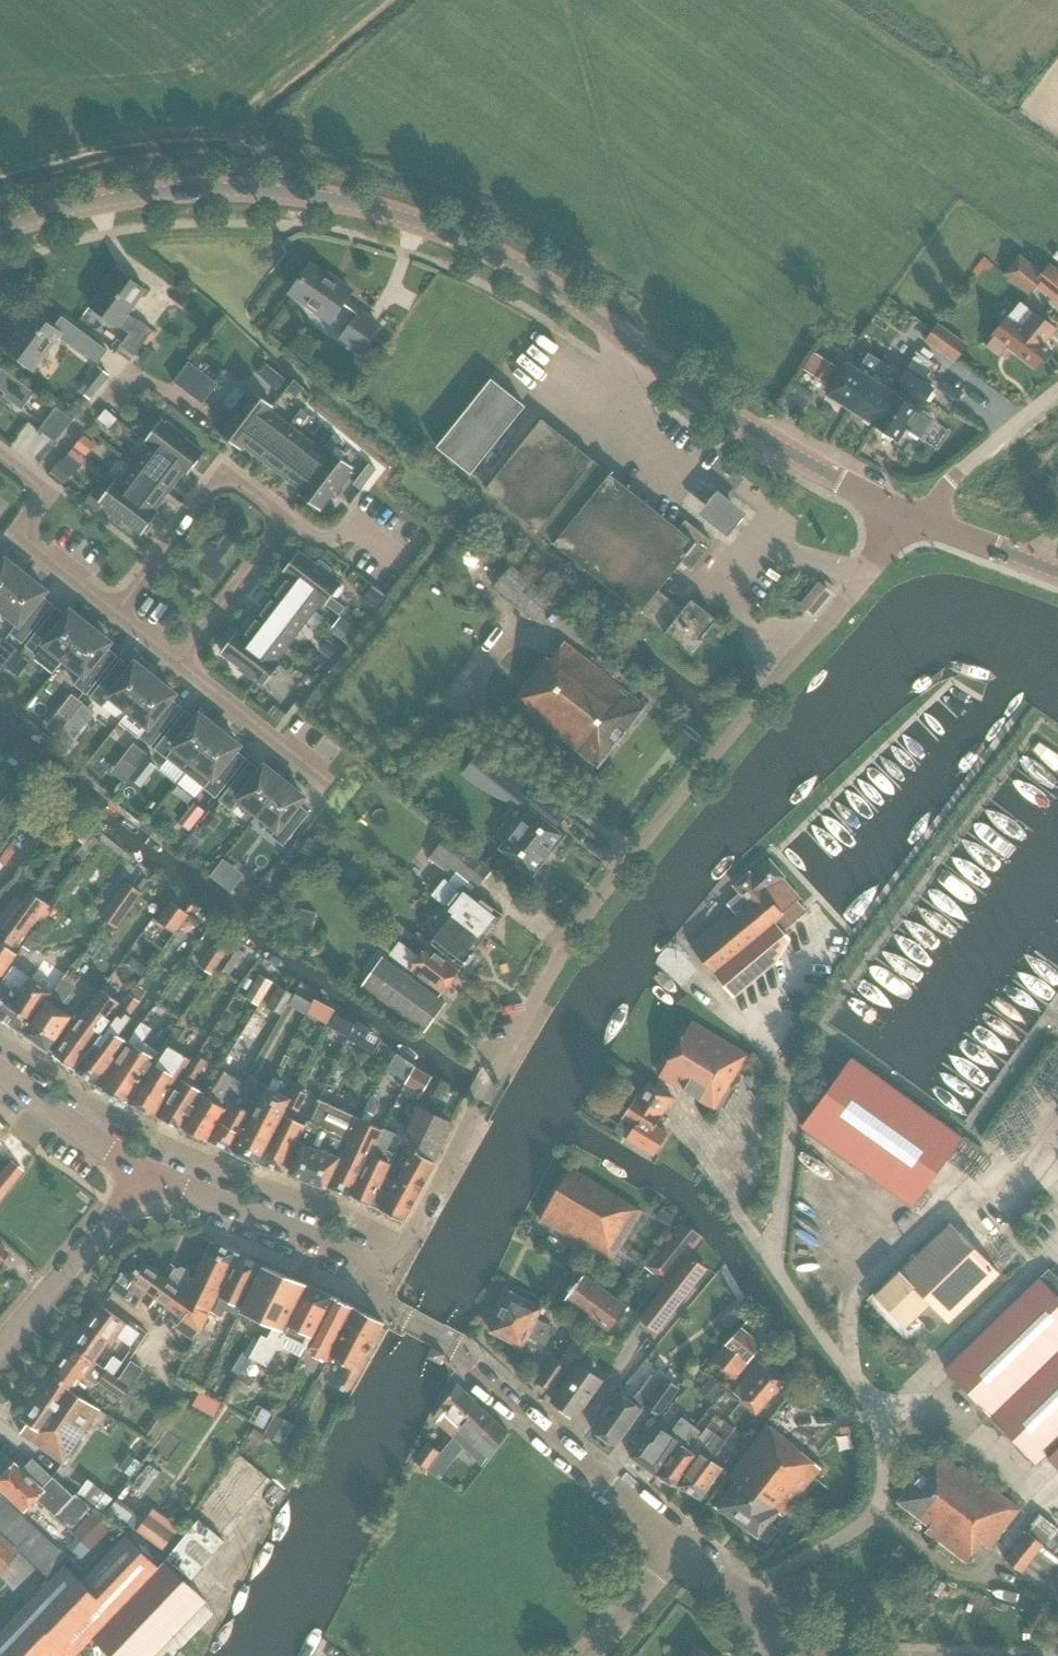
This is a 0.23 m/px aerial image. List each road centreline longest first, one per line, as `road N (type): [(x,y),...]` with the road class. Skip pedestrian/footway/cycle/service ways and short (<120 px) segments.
road 1 (tertiary): [(918,519),(748,427),(567,298),(486,250),(397,212),(262,188),(183,190),(0,228)]
road 2 (residential): [(500,1077),(561,955),(617,872),(918,519)]
road 3 (residential): [(735,1590),(871,1516),(885,1464),(874,1407),(767,1256),(781,1212),(791,1098),(783,1066),(752,1026)]
road 4 (residential): [(116,611),(223,473),(283,520),(180,661)]
road 5 (unclassified): [(677,1546),(466,1355),(392,1315),(377,1291),(378,1273)]
road 6 (unclassified): [(378,1273),(150,1178)]
road 7 (residential): [(0,456),(46,492),(20,533),(116,611)]
road 8 (unclassified): [(0,1350),(150,1178)]
road 9 (residential): [(378,1273),(482,1110)]
road 10 (residential): [(180,661),(328,782)]
road 11 (unclassified): [(918,519),(956,475),(1057,389)]
road 12 (unclassified): [(150,1178),(0,1071)]
road 13 (tertiary): [(1057,574),(918,519)]
road 14 (unclassified): [(596,1655),(677,1546)]

